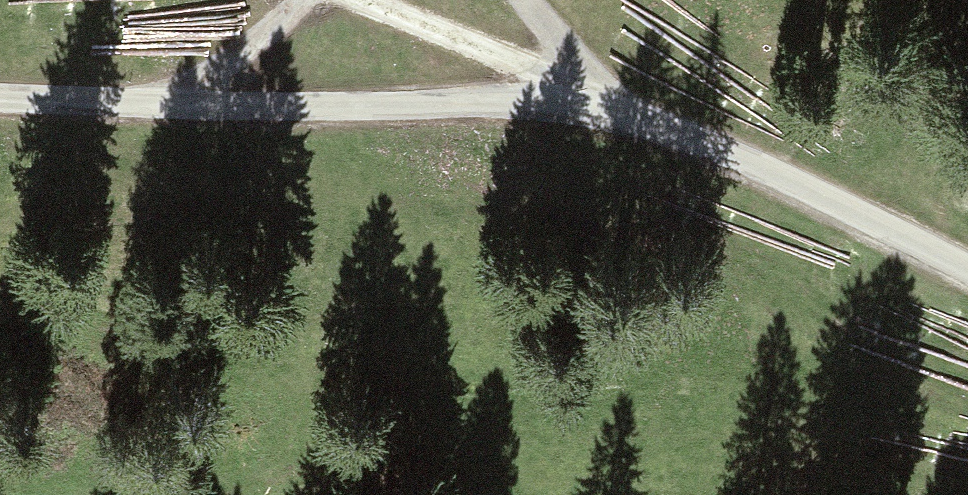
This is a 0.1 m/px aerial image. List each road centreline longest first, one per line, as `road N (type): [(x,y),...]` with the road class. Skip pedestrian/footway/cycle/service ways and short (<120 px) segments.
road 1 (unclassified): [(0,113),(198,126),(574,112),(795,192),(967,278)]
road 2 (track): [(574,112),(324,0)]
road 3 (track): [(295,0),(198,126)]

